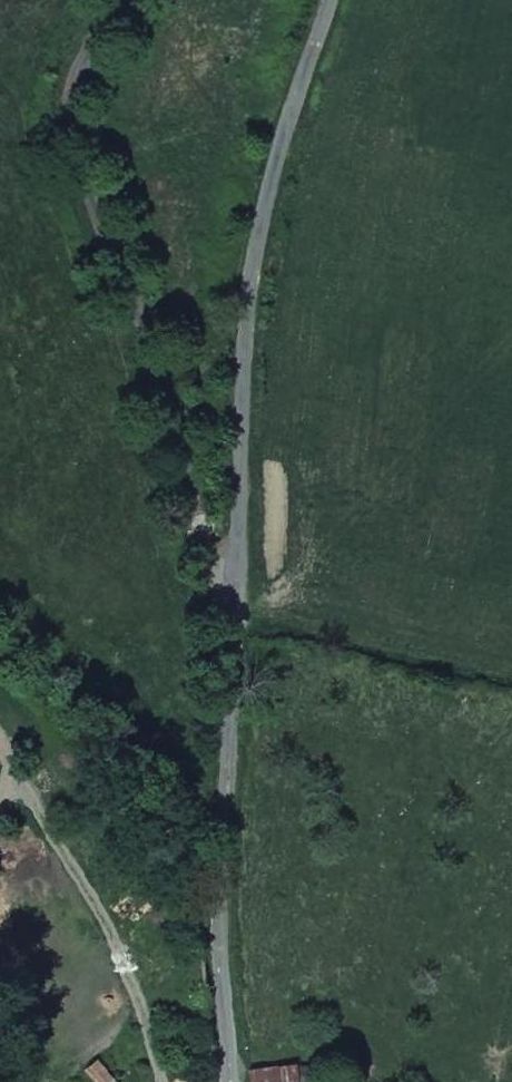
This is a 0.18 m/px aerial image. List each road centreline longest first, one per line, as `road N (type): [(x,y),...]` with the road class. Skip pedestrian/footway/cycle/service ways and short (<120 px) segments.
road 1 (unclassified): [(234,591),(85,171),(75,122),(78,72),(122,0)]
road 2 (unclassified): [(234,591),(251,288),(275,166),(331,0)]
road 3 (unclassified): [(227,1081),(216,898),(234,591)]
road 4 (track): [(0,630),(18,645),(160,867),(216,898)]

